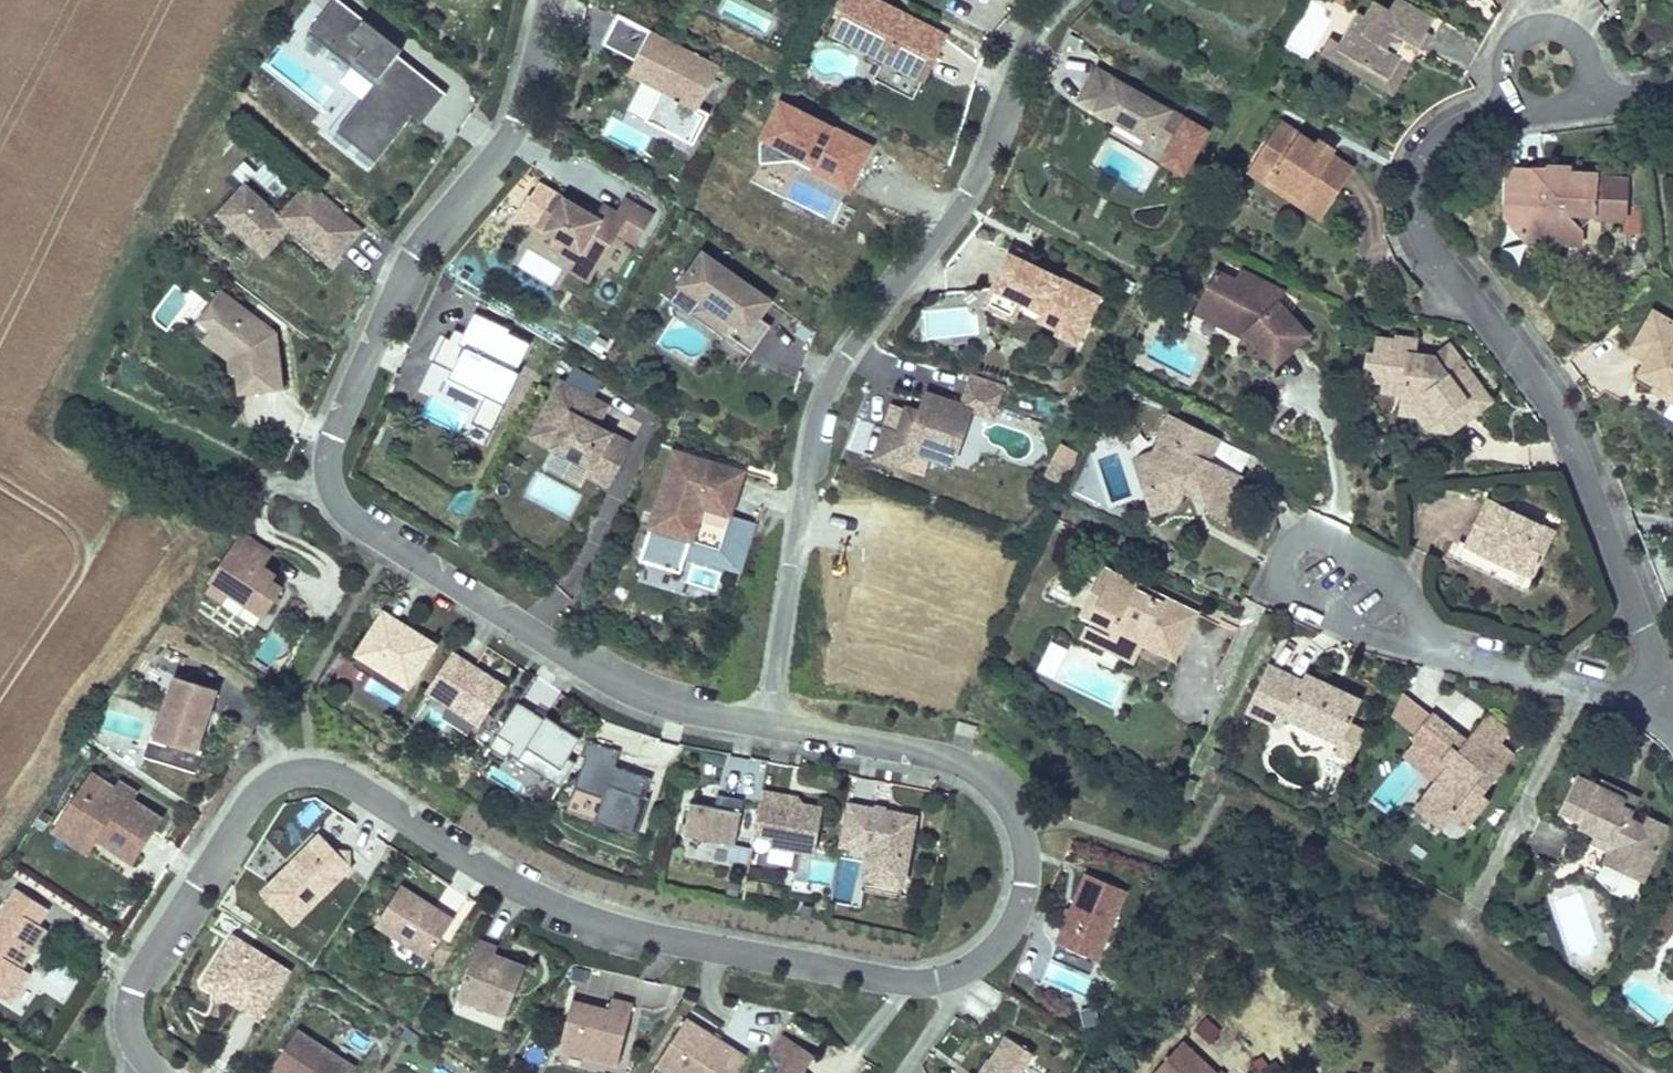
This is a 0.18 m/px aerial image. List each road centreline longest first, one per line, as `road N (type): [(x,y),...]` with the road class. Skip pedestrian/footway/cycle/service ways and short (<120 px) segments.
road 1 (residential): [(151,1072),(139,1062),(127,1020),(138,976),(242,813),(294,774),(352,787),(517,891),(647,934),(910,983),(967,972),(994,949),(1012,925),(1024,878),(1020,834),(995,791),(945,758),(764,728)]
road 2 (residential): [(764,728),(653,701),(573,663),(353,524),(327,484),(332,437),(411,263),(515,127),(547,0)]
road 3 (residential): [(764,728),(808,451),(826,387),(968,195),(1019,56),(1060,0)]
road 4 (residential): [(1510,115),(1439,140),(1421,162),(1412,211),(1434,259),(1525,366),(1553,412),(1664,685)]
road 5 (residential): [(1455,659),(1409,598),(1330,538),(1303,533),(1280,548),(1272,570),(1285,588),(1382,638)]
road 6 (residential): [(1596,104),(1574,39),(1547,27),(1509,43),(1501,71),(1510,115)]
road 7 (residential): [(1664,685),(1581,685),(1455,659)]

